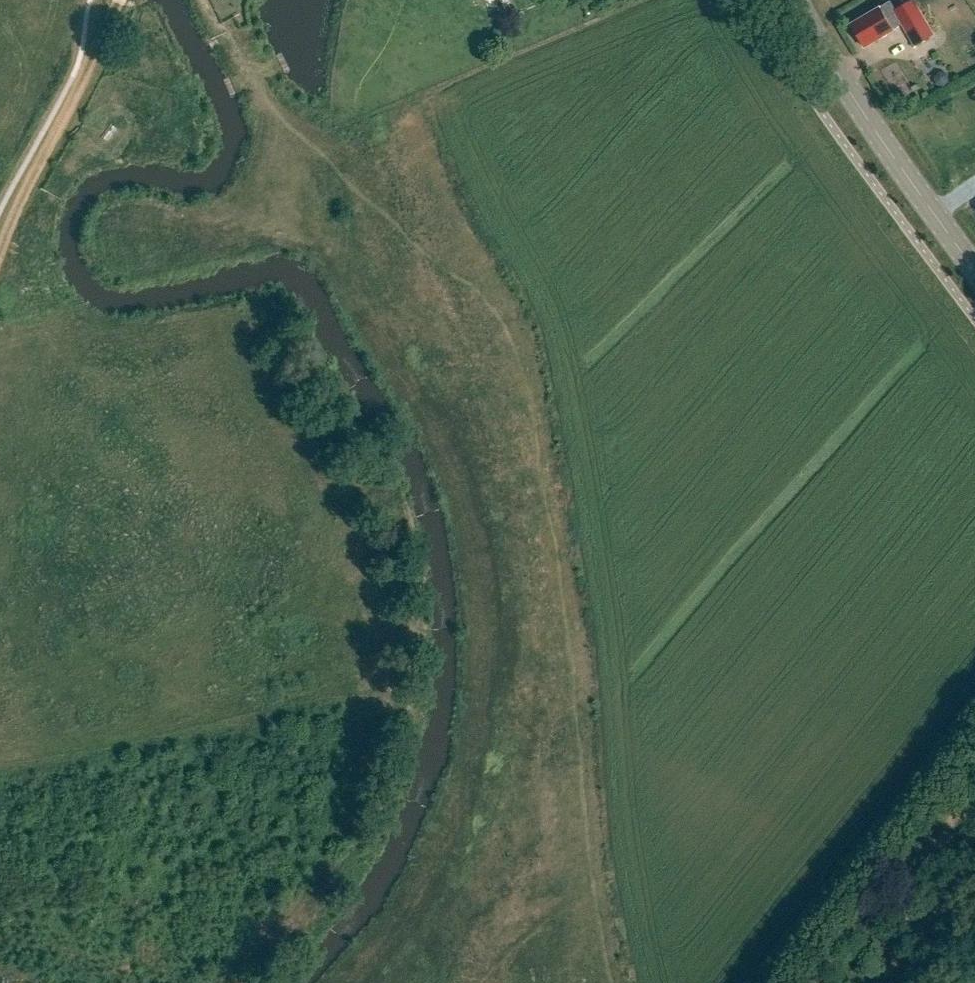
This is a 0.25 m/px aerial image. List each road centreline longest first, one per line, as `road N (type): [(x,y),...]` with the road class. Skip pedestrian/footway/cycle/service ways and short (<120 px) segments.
road 1 (secondary): [(974,266),(884,144),(797,0)]
road 2 (track): [(124,0),(0,261)]

